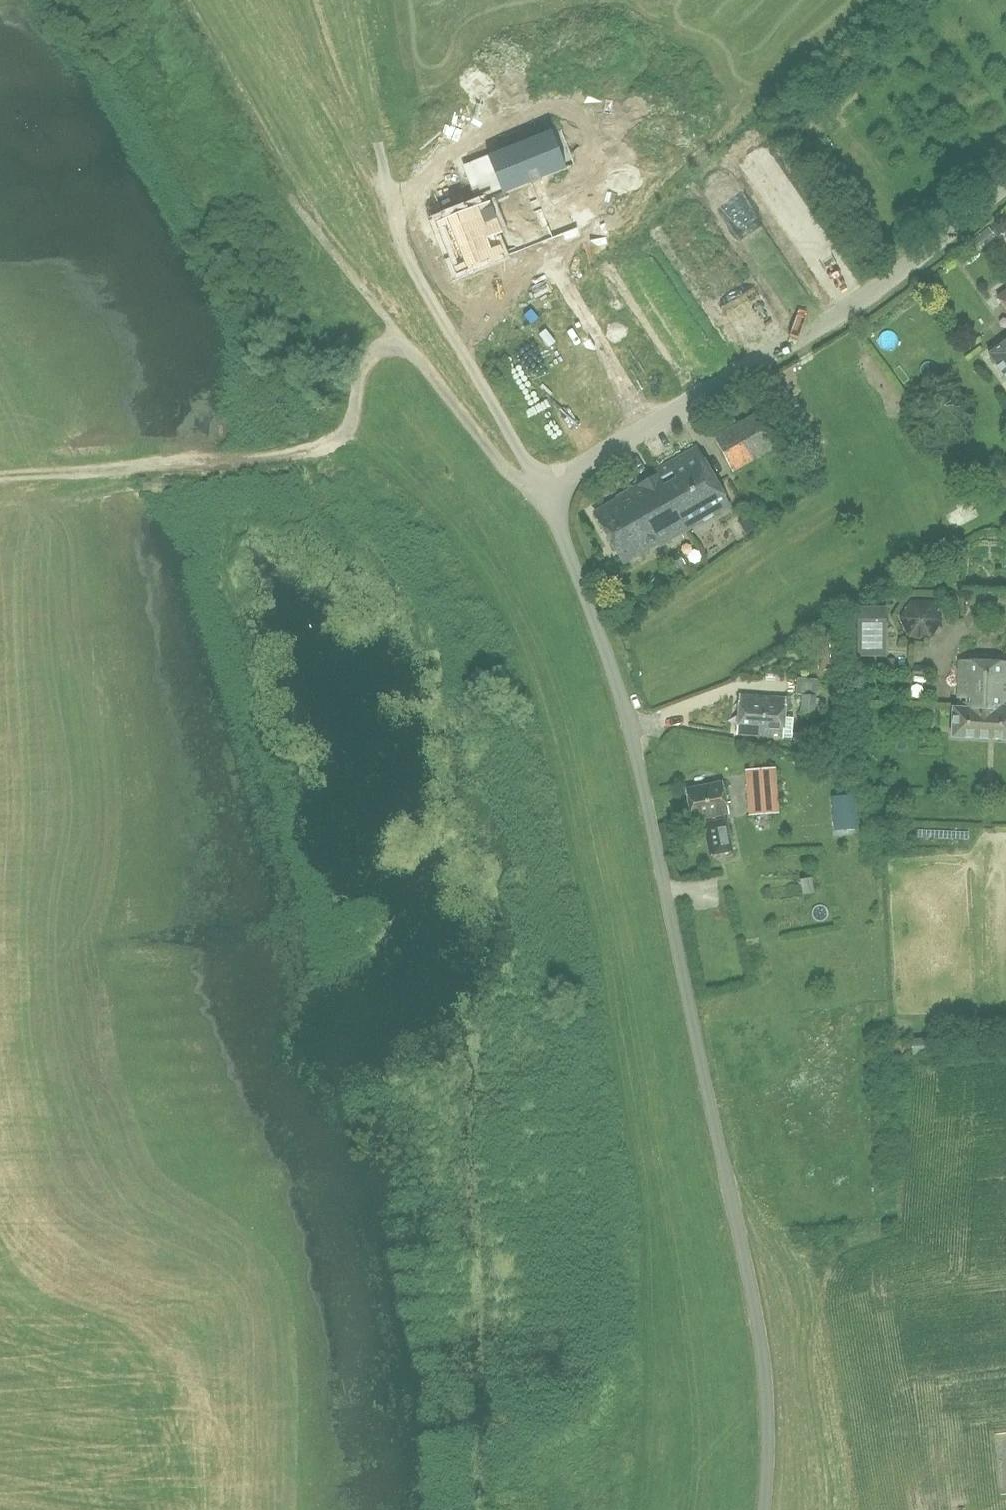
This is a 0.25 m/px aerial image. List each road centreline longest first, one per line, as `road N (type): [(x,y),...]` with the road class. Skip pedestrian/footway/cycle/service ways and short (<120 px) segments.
road 1 (unclassified): [(764,1509),(761,1343),(656,836),(615,676),(543,485)]
road 2 (unclassified): [(543,485),(861,302),(1005,188)]
road 3 (unclassified): [(543,485),(410,263),(379,144)]
road 4 (track): [(318,447),(0,476)]
road 5 (track): [(293,196),(397,331),(399,345)]

